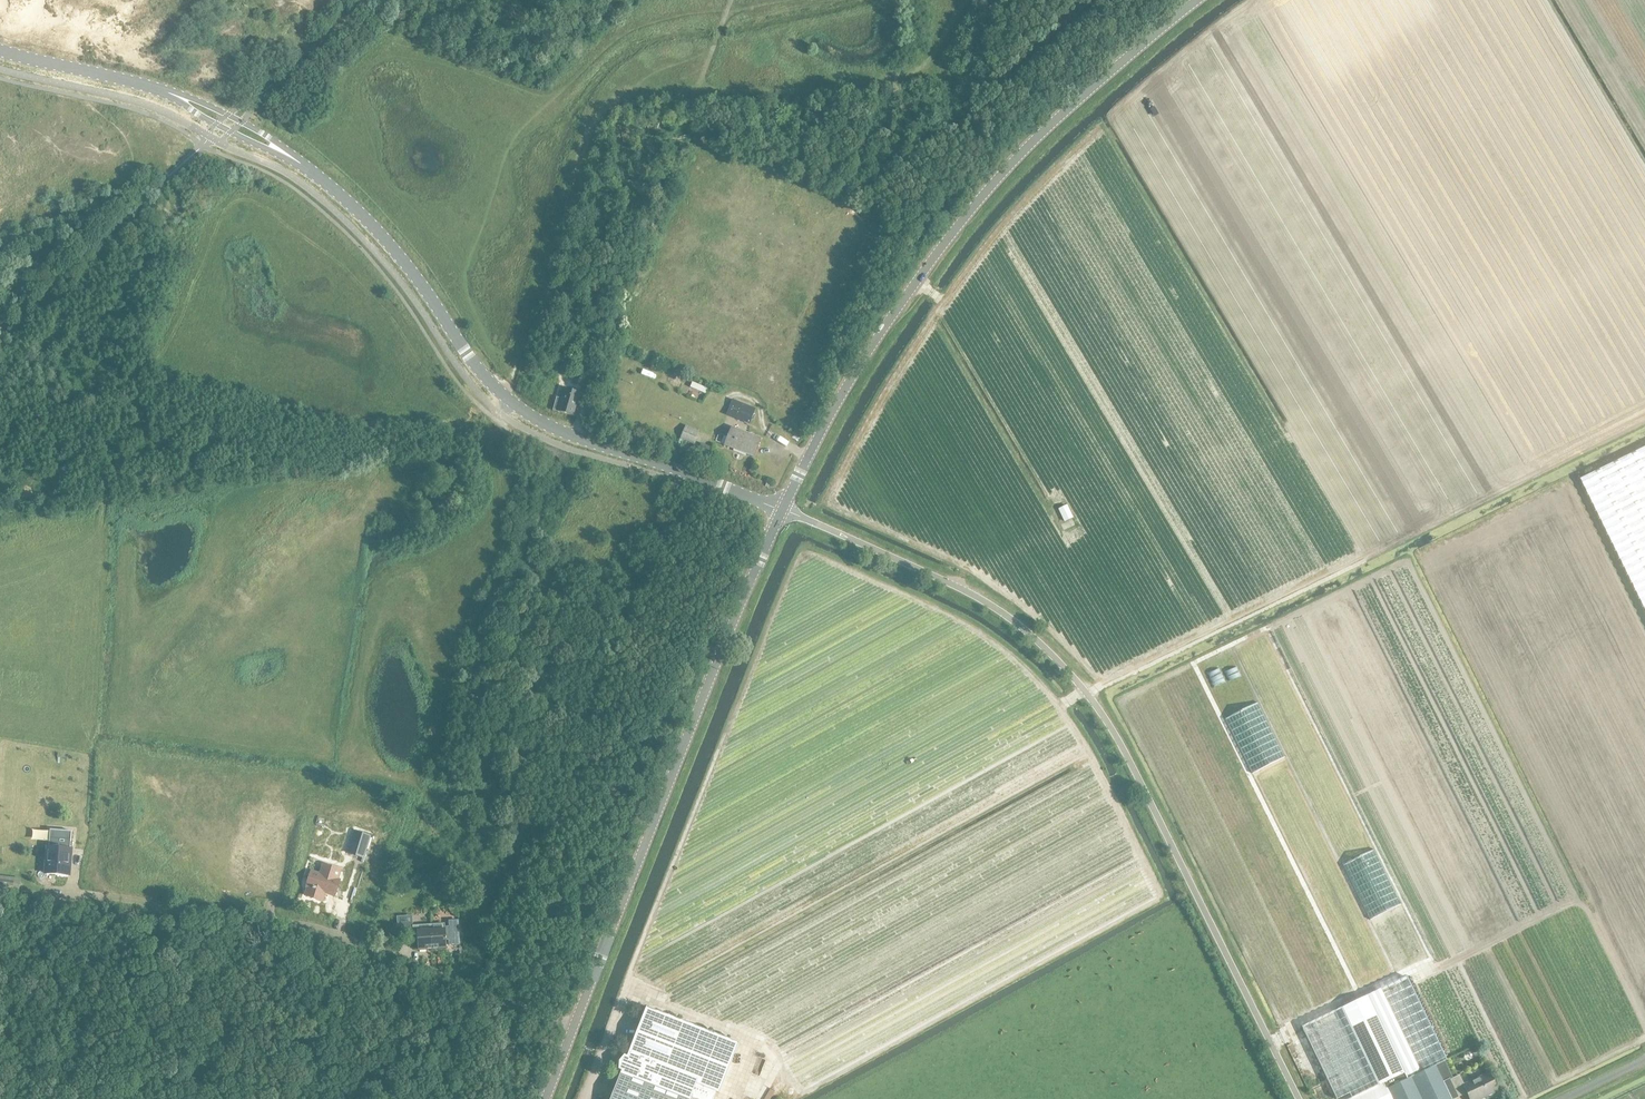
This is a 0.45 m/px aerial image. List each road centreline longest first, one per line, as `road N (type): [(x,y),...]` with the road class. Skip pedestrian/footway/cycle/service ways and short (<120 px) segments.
road 1 (unclassified): [(782,509),(572,435),(509,402),(434,298),(354,207),(233,121),(170,92),(0,51)]
road 2 (unclassified): [(1299,1098),(1126,755),(1078,683),(990,604),(782,509)]
road 3 (secondary): [(782,509),(847,383),(940,248),(1039,135),(1197,0)]
road 4 (secondary): [(544,1098),(782,509)]
road 5 (track): [(911,80),(1011,77),(1099,0)]
road 6 (track): [(956,586),(963,574),(1064,527)]

